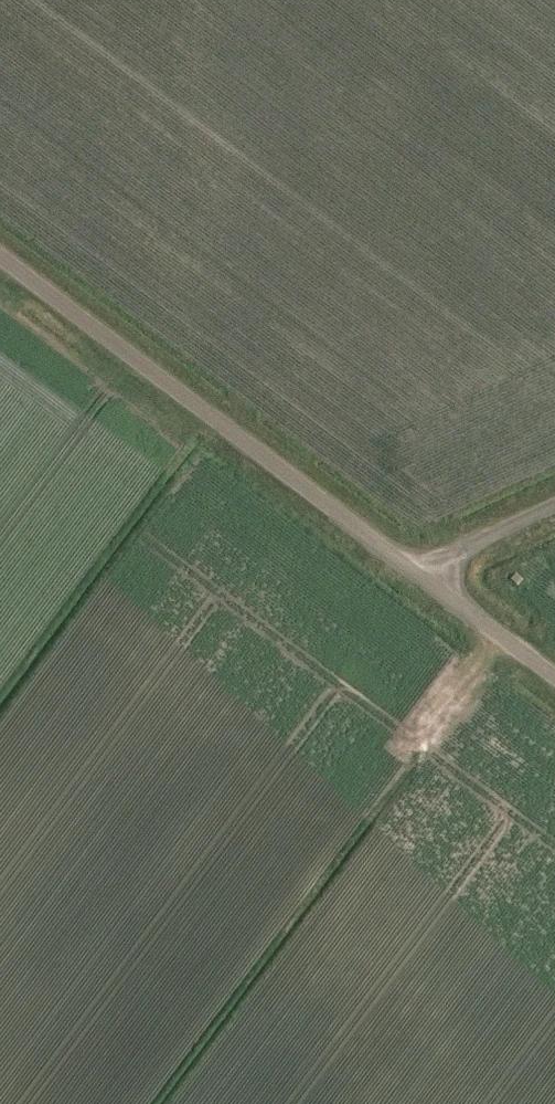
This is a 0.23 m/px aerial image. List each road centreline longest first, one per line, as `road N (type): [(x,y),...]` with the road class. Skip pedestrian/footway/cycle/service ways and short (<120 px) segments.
road 1 (unclassified): [(429,580),(0,254)]
road 2 (unclassified): [(554,675),(429,580)]
road 3 (unclassified): [(429,580),(464,546),(554,503)]

